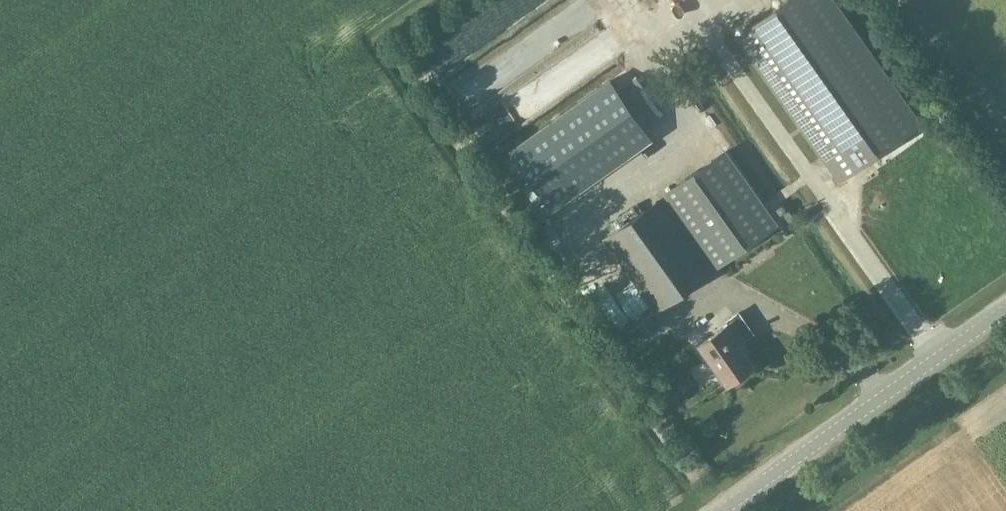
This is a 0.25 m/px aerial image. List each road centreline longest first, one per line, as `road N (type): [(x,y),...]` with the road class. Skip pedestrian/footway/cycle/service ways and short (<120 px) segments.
road 1 (unclassified): [(720,510),(1005,309)]

